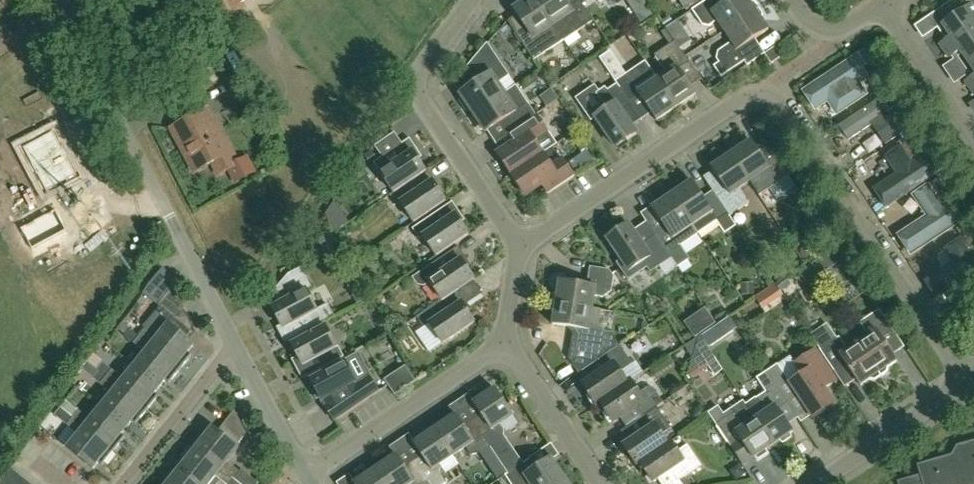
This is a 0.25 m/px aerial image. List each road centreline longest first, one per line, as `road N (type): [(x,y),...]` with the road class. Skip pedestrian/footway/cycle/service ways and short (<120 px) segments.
road 1 (residential): [(964,385),(782,105),(761,93)]
road 2 (residential): [(519,247),(416,82),(470,0)]
road 3 (residential): [(519,247),(743,97),(761,93)]
road 4 (unclassified): [(172,221),(56,0)]
road 5 (residential): [(305,475),(504,341)]
road 6 (residential): [(125,483),(236,346)]
road 7 (residential): [(964,385),(822,483)]
road 8 (residential): [(600,483),(504,341)]
road 9 (residential): [(973,142),(879,4)]
road 10 (residential): [(305,475),(236,346)]
road 11 (residential): [(236,346),(172,221)]

